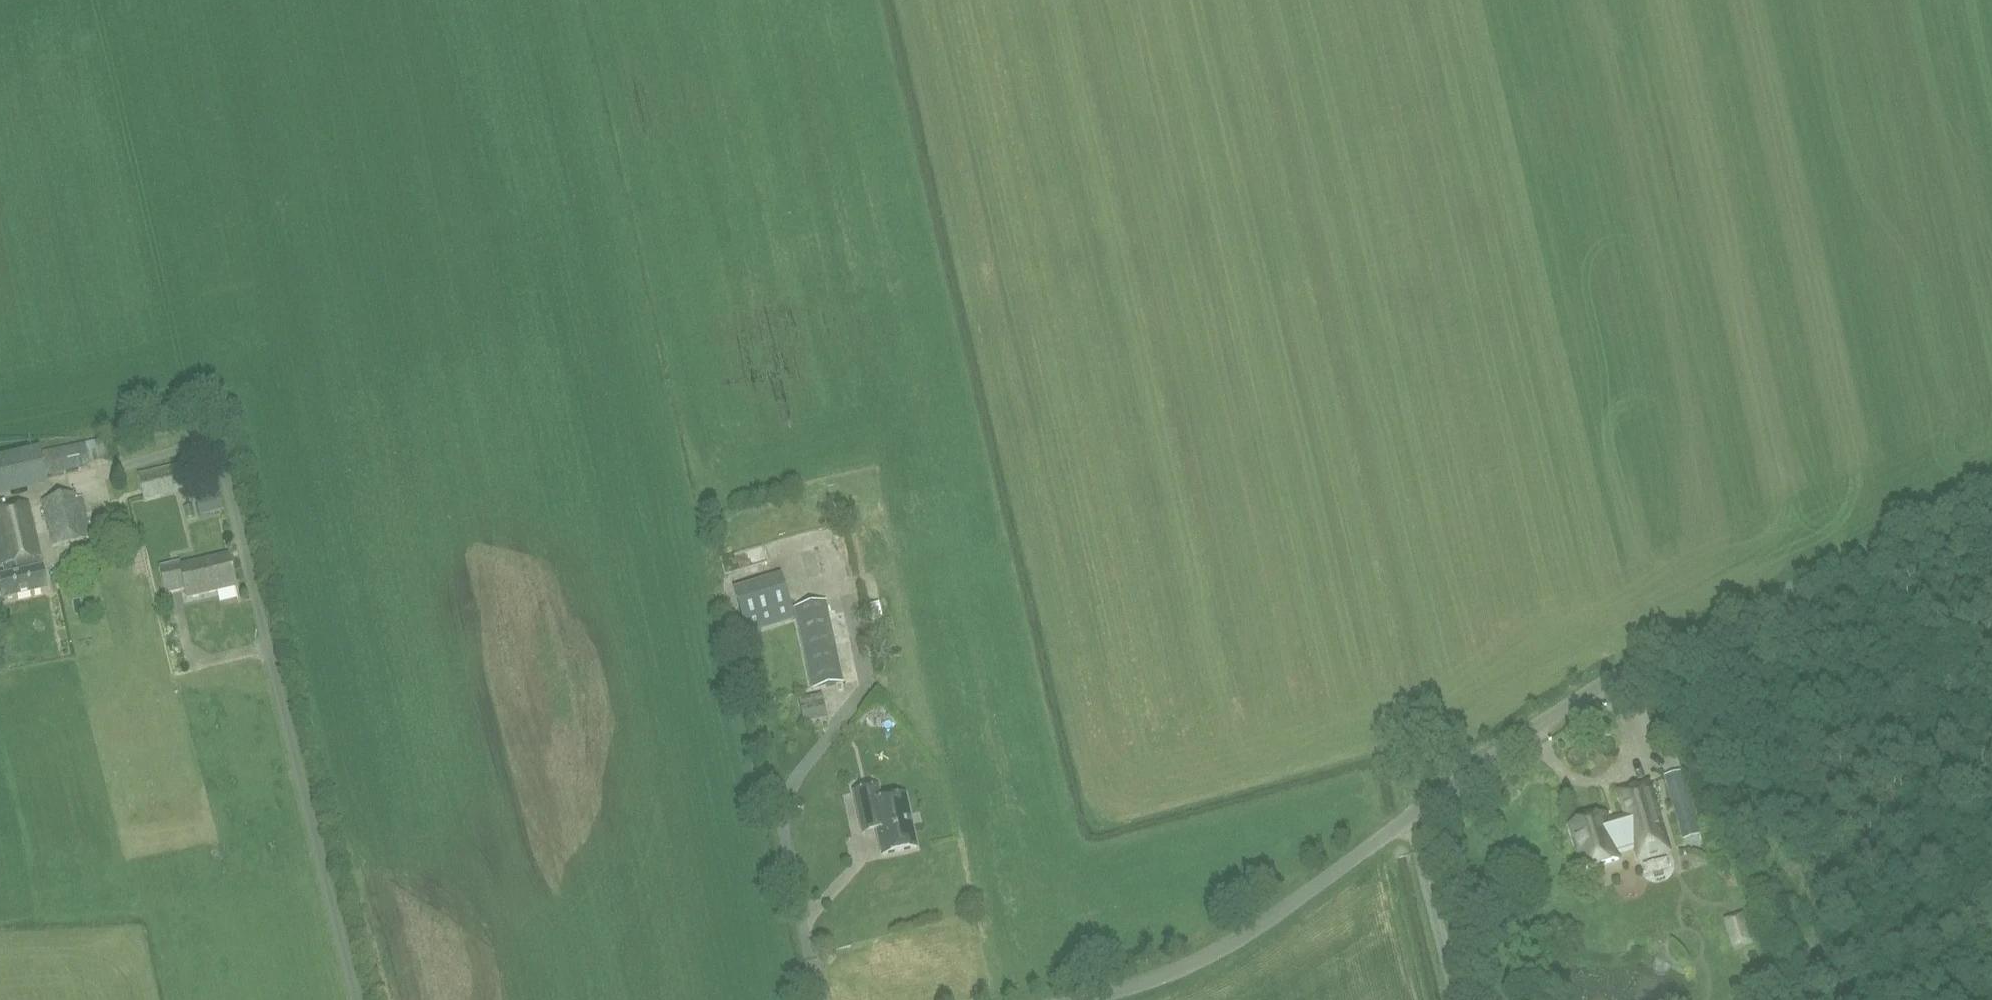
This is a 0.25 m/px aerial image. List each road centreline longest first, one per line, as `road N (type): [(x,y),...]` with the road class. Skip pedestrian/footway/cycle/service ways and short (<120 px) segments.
road 1 (unclassified): [(1085,999),(1227,946),(1591,690),(1991,495)]

